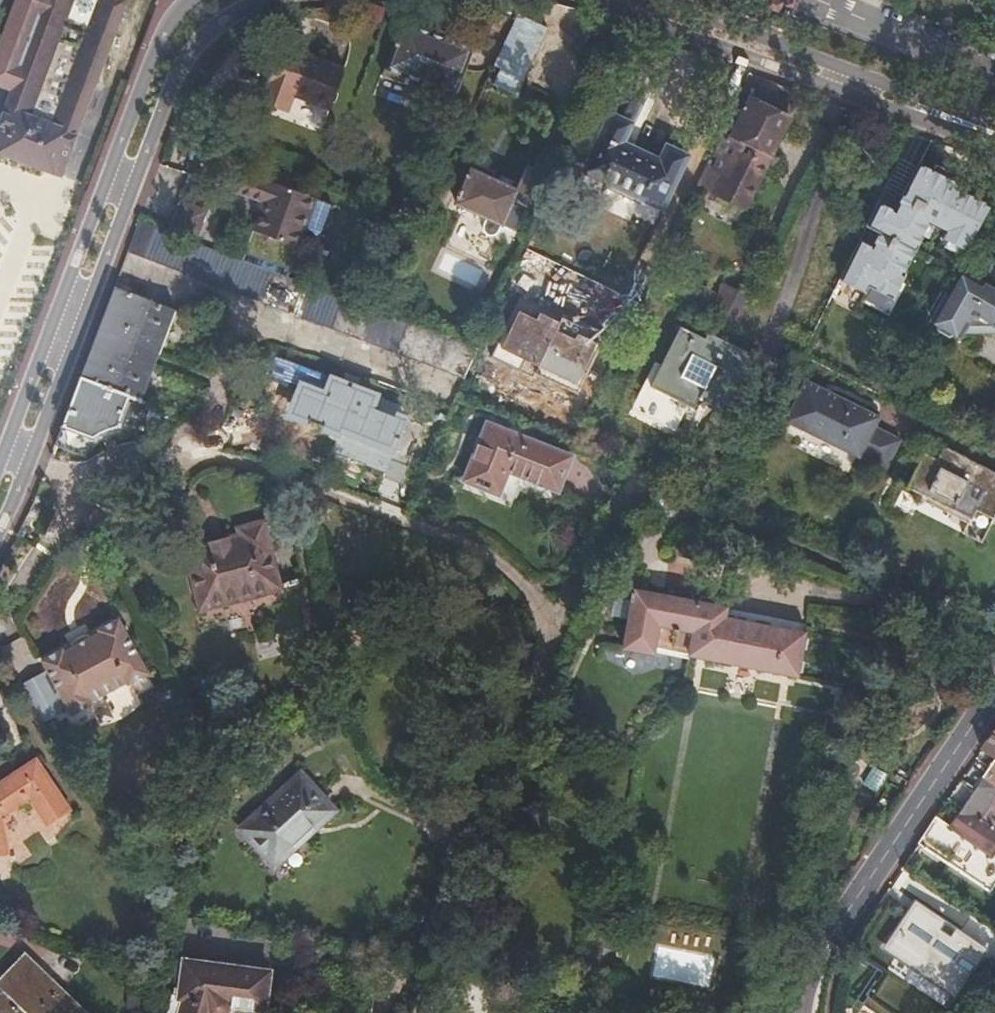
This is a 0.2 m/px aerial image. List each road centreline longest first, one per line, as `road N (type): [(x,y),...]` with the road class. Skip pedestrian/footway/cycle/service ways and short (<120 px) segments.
road 1 (residential): [(0,479),(165,57),(196,15),(218,0)]
road 2 (residential): [(614,0),(994,141)]
road 3 (residential): [(795,1012),(802,983),(844,912),(994,685)]
road 4 (residential): [(994,74),(816,0)]

